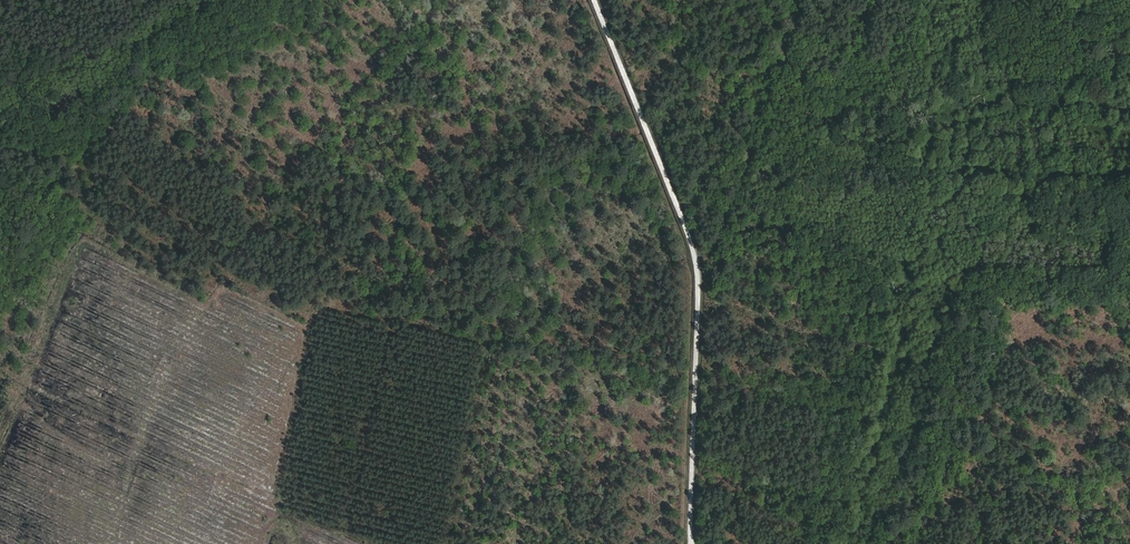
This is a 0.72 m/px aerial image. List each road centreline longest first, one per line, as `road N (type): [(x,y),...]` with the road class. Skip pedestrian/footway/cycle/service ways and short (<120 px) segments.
road 1 (unclassified): [(595,0),(700,270),(693,543)]

